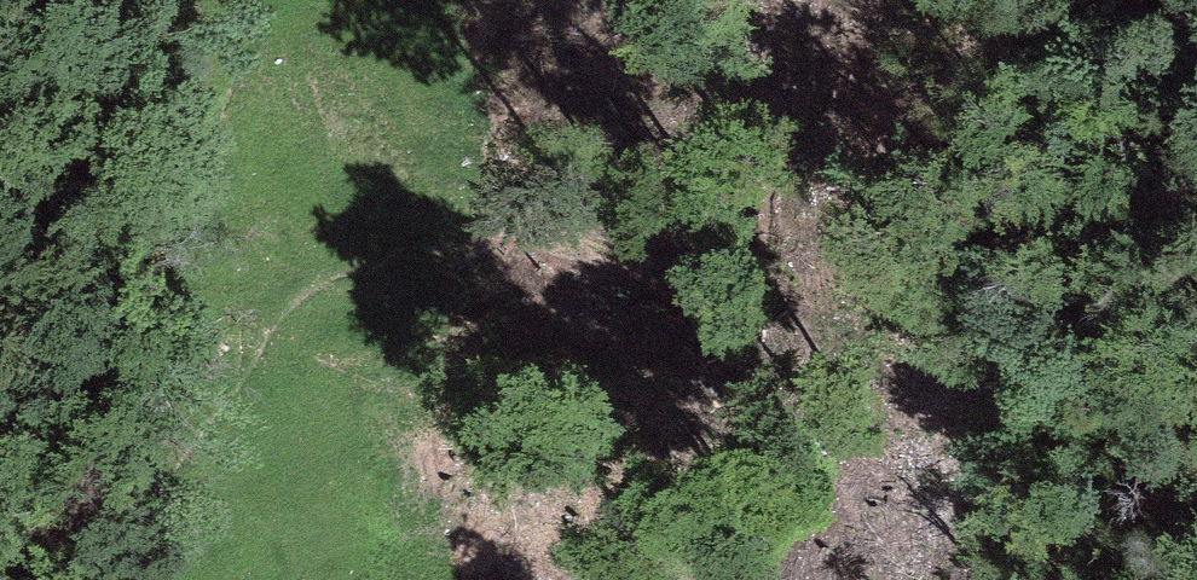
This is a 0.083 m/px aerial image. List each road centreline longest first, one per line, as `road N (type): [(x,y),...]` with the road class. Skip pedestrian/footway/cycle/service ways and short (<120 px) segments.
road 1 (trunk): [(1196,41),(793,322),(485,579)]
road 2 (trunk): [(464,579),(728,0)]

